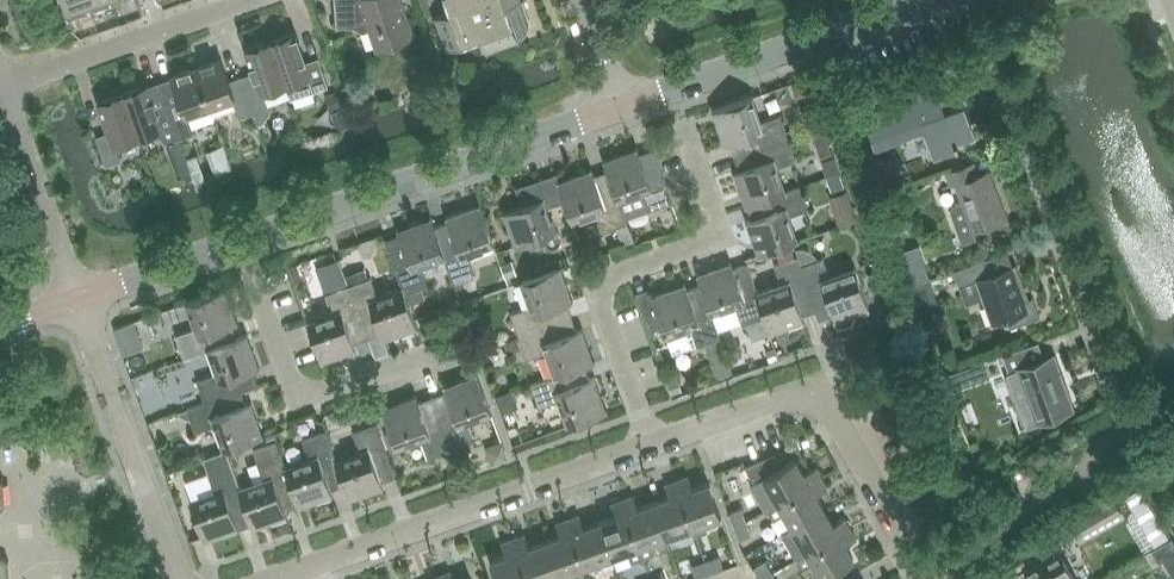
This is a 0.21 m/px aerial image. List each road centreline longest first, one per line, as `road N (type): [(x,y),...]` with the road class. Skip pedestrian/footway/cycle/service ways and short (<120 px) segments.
road 1 (residential): [(988,0),(1110,342),(1128,432),(1112,458),(1041,490),(990,479),(954,447),(814,41)]
road 2 (residential): [(676,89),(719,235),(593,282),(652,444)]
road 3 (unclassified): [(241,241),(622,107)]
road 4 (residential): [(929,578),(819,398),(785,397),(652,444)]
road 5 (residential): [(241,241),(301,400),(433,356)]
road 6 (residential): [(177,578),(74,300)]
road 7 (residential): [(261,578),(527,487)]
road 8 (residential): [(4,92),(253,0)]
road 9 (residential): [(74,300),(4,92)]
road 10 (unclassified): [(74,300),(241,241)]
road 11 (unclassified): [(676,89),(814,41)]
road 12 (residential): [(652,444),(527,487)]
road 13 (unclassified): [(814,41),(931,0)]

